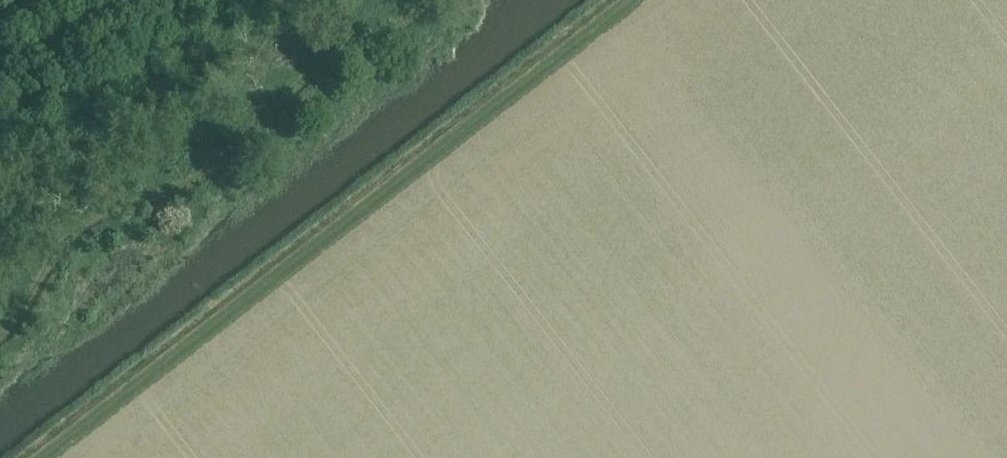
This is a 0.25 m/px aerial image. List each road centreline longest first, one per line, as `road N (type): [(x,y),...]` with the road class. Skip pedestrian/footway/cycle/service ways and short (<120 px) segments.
road 1 (track): [(0,104),(50,91),(198,0)]

